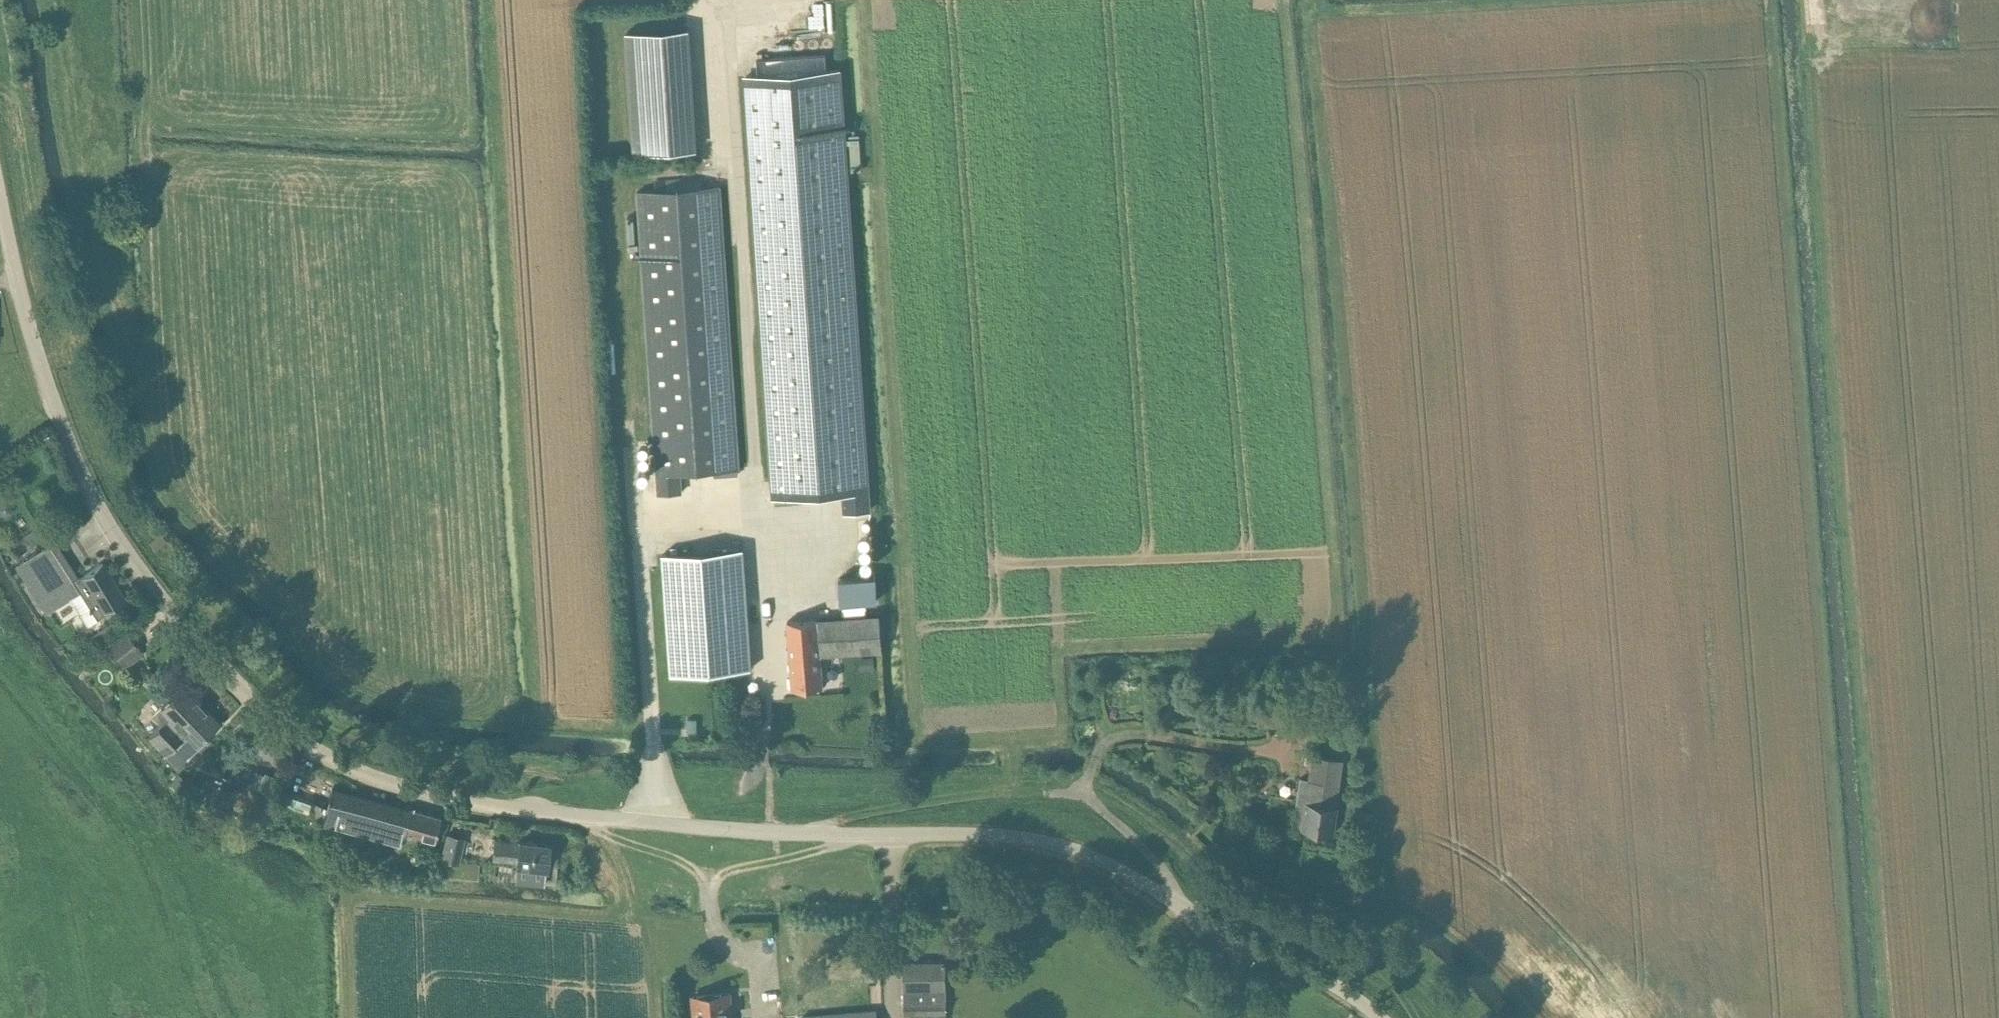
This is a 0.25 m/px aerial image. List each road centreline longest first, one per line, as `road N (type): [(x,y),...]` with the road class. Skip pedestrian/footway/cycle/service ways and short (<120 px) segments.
road 1 (unclassified): [(1375,1017),(1066,850),(538,813),(383,782),(282,735),(135,569),(82,478),(0,207)]
road 2 (track): [(762,514),(724,21),(757,0)]
road 3 (track): [(1318,0),(1320,10),(1343,24),(1755,0)]

